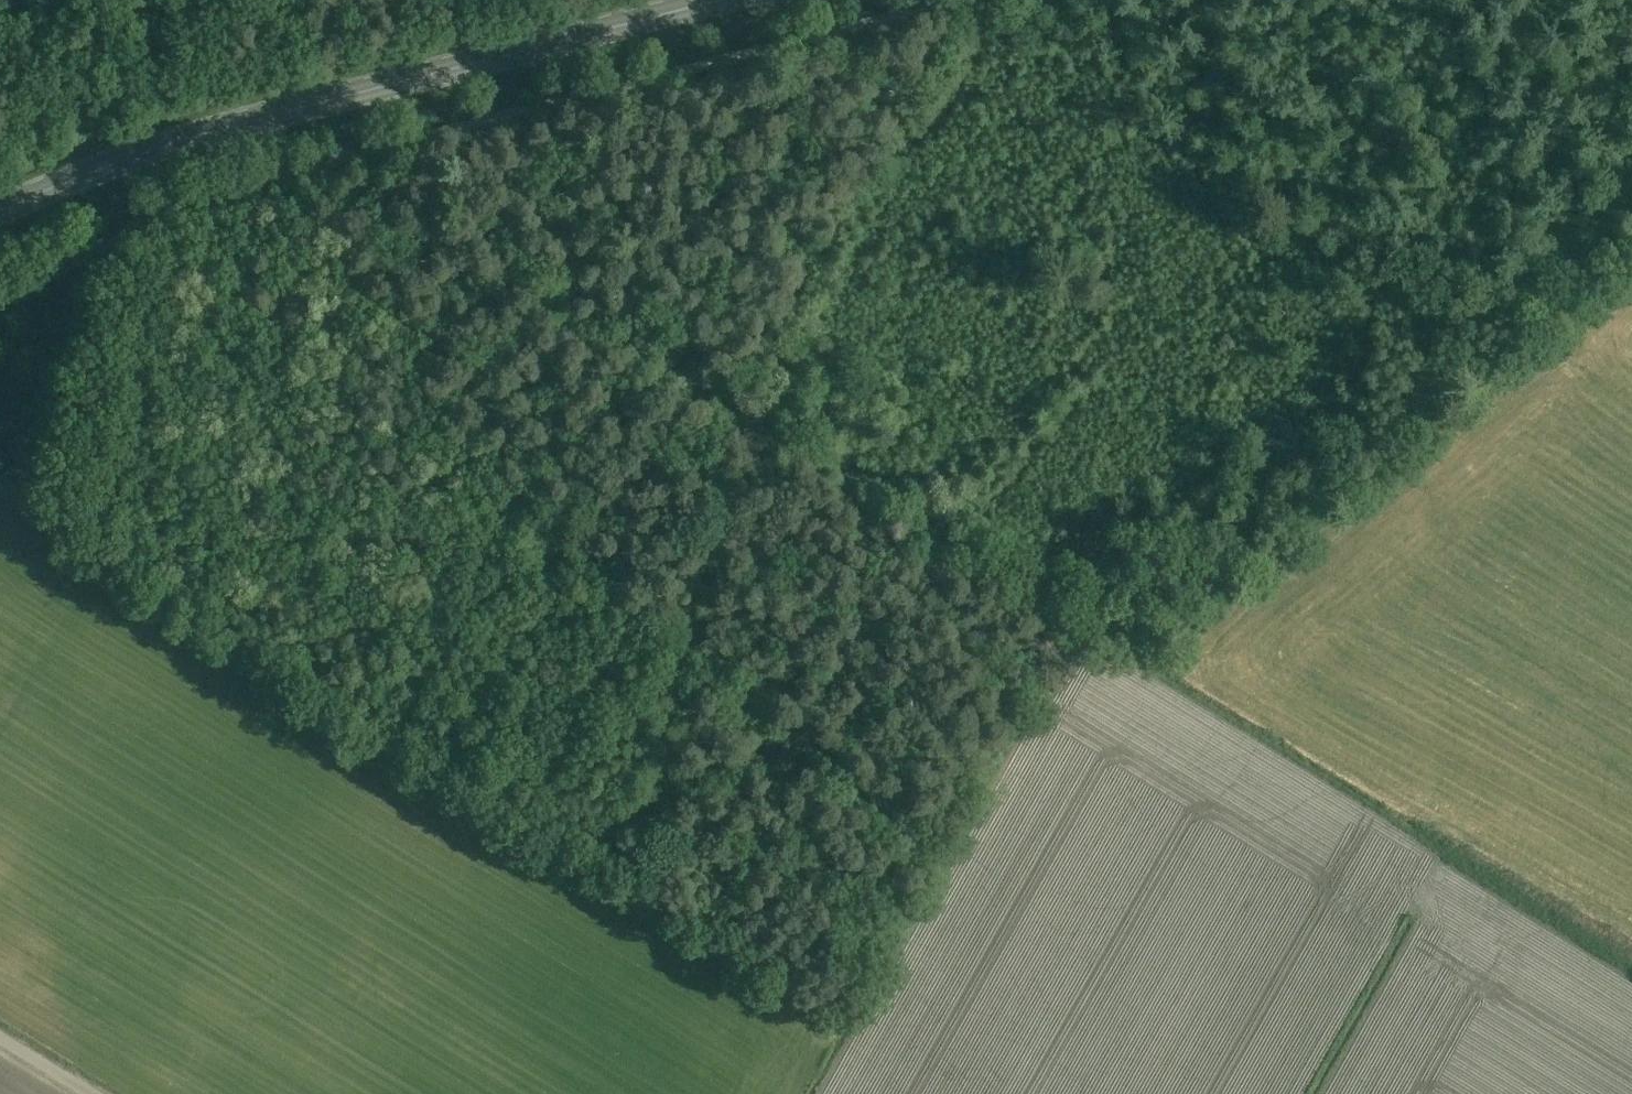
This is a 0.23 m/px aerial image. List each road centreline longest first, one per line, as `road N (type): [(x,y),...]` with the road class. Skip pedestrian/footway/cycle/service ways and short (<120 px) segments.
road 1 (track): [(970,0),(743,402),(637,855)]
road 2 (primary): [(0,211),(160,149),(721,0)]
road 3 (track): [(743,402),(1141,640)]

